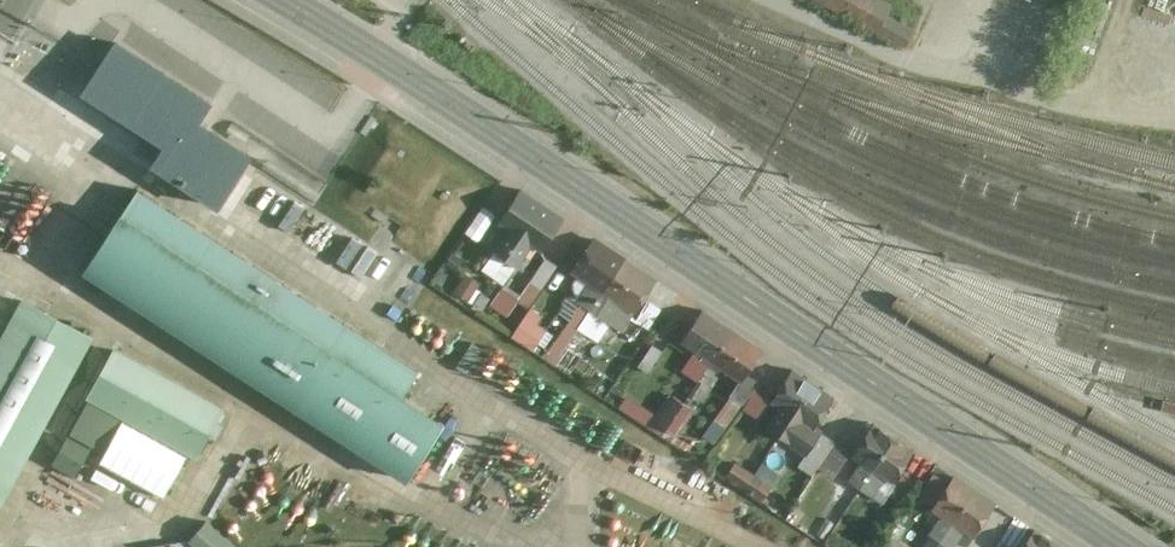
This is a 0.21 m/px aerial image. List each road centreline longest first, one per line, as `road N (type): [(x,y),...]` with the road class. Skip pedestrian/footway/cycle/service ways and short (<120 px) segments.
road 1 (secondary): [(285,0),(1124,546)]
road 2 (track): [(955,74),(1174,120)]

